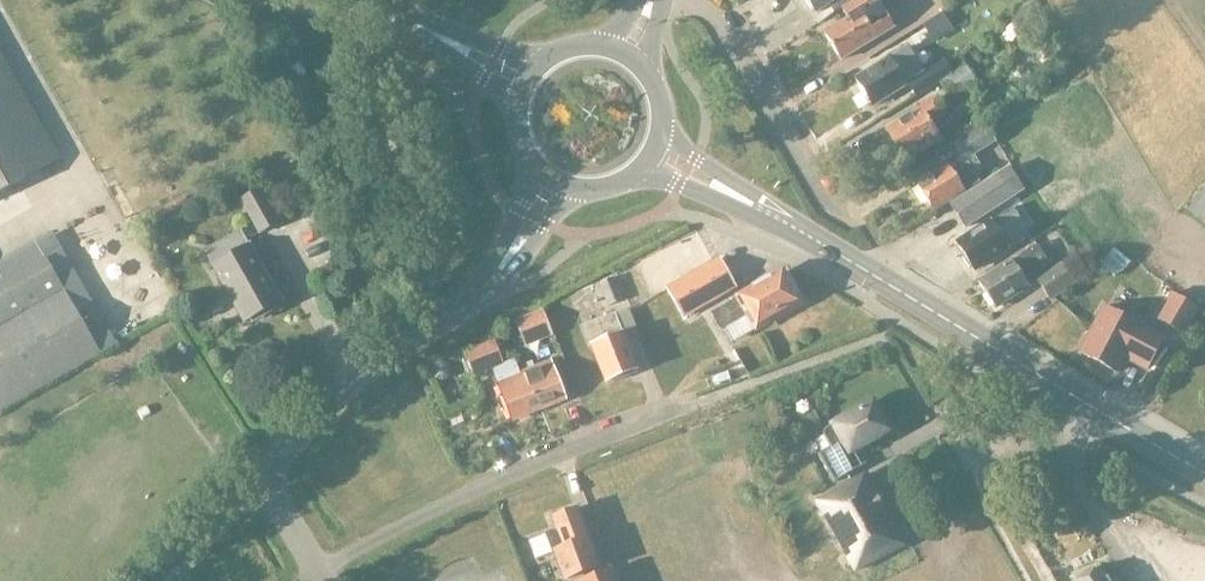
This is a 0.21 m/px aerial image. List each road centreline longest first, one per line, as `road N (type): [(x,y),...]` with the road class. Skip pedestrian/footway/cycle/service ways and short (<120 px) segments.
road 1 (secondary): [(1204,475),(751,205)]
road 2 (unclassified): [(317,572),(478,489),(696,402)]
road 3 (unclassified): [(259,475),(337,391),(477,297),(497,269)]
road 4 (residential): [(854,215),(844,221),(823,205),(716,25),(683,0)]
road 5 (secondary): [(388,10),(394,21),(490,80),(515,108)]
road 6 (secondary): [(542,60),(388,10)]
road 7 (unclassified): [(167,580),(259,475)]
road 8 (secondary): [(634,173),(726,207),(751,205)]
road 9 (secondary): [(751,205),(660,128)]

